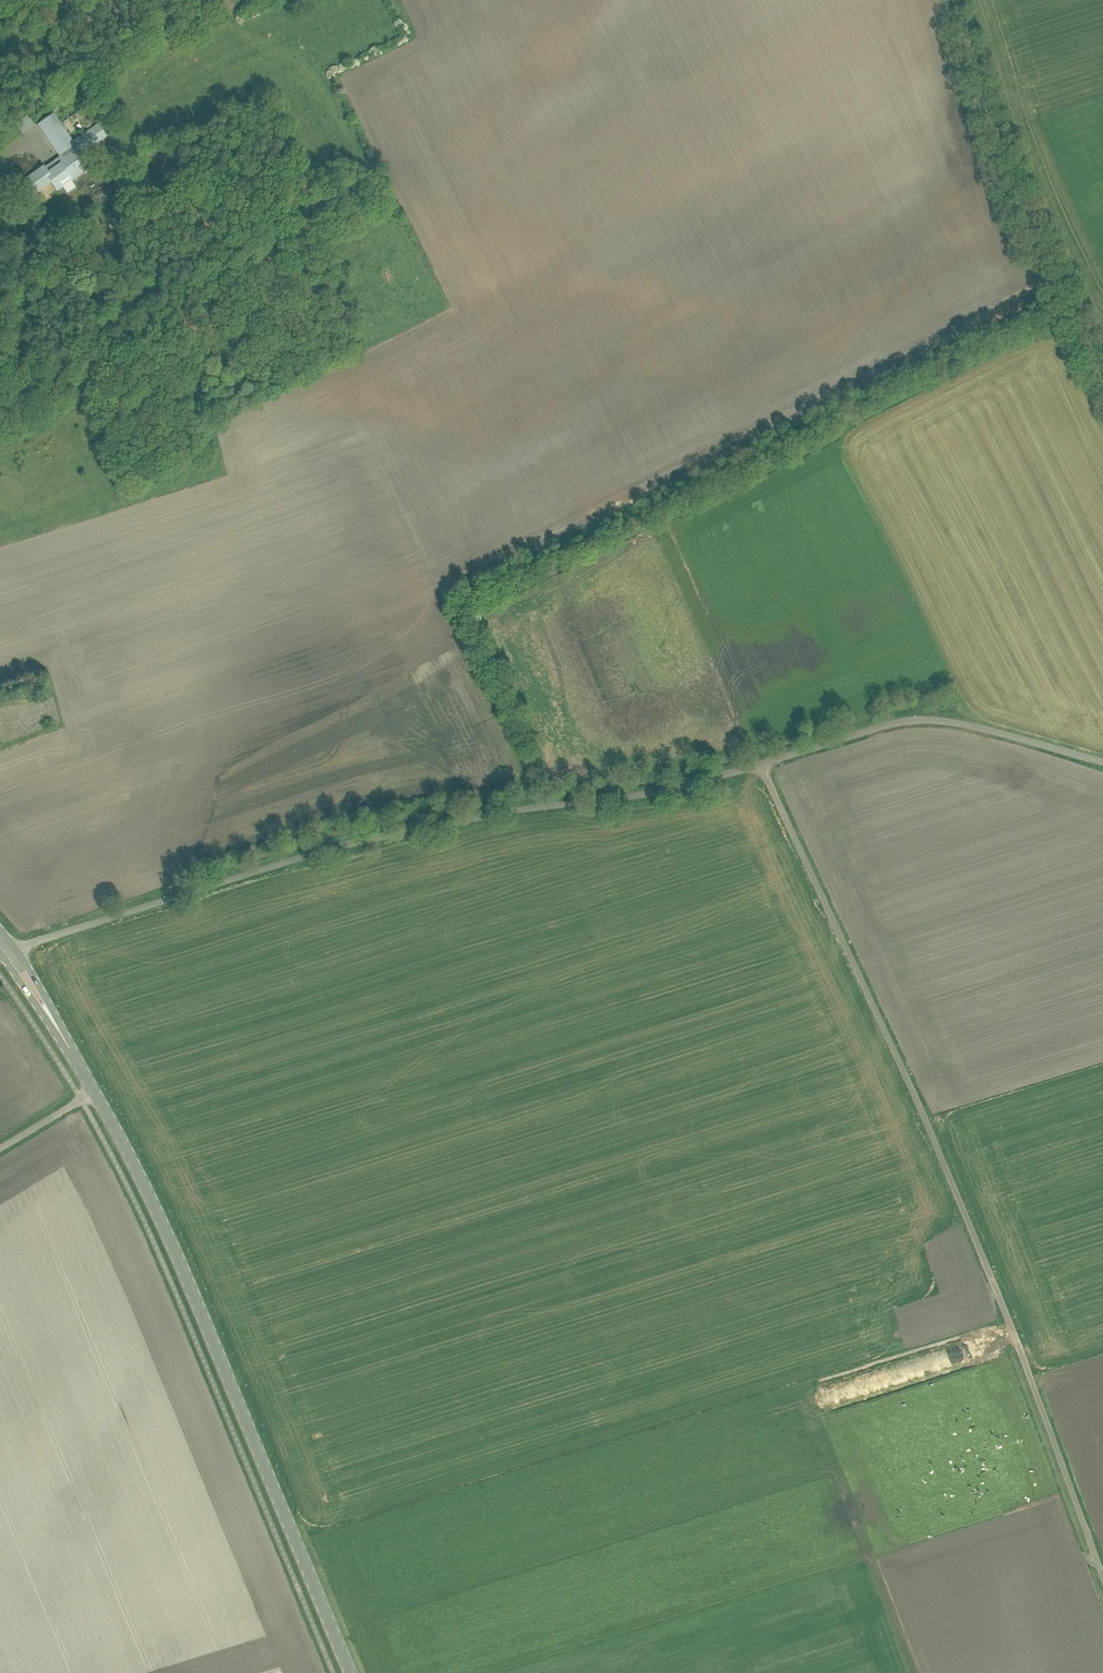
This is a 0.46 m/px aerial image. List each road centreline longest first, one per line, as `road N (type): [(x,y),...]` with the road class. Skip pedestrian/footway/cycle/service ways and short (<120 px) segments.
road 1 (unclassified): [(1102,1578),(915,1096),(761,764)]
road 2 (unclassified): [(15,949),(310,854),(761,764)]
road 3 (primary): [(349,1672),(181,1268),(94,1092)]
road 4 (track): [(954,0),(1029,225),(1102,379)]
road 5 (unclassified): [(1102,762),(926,719),(761,764)]

